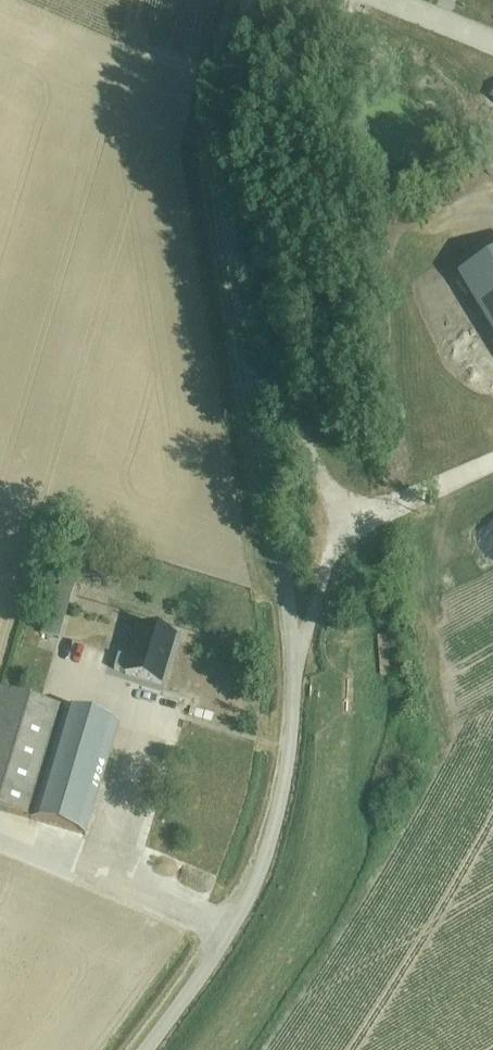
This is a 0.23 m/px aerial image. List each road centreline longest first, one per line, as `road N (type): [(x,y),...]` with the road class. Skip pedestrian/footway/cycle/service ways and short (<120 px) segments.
road 1 (unclassified): [(147,1049),(230,932),(264,861),(287,781),(297,663)]
road 2 (unclassified): [(253,374),(222,170),(250,0)]
road 3 (unclassified): [(297,663),(332,547),(352,514),(329,486),(294,413),(253,374)]
road 4 (unclassified): [(297,663),(253,374)]

